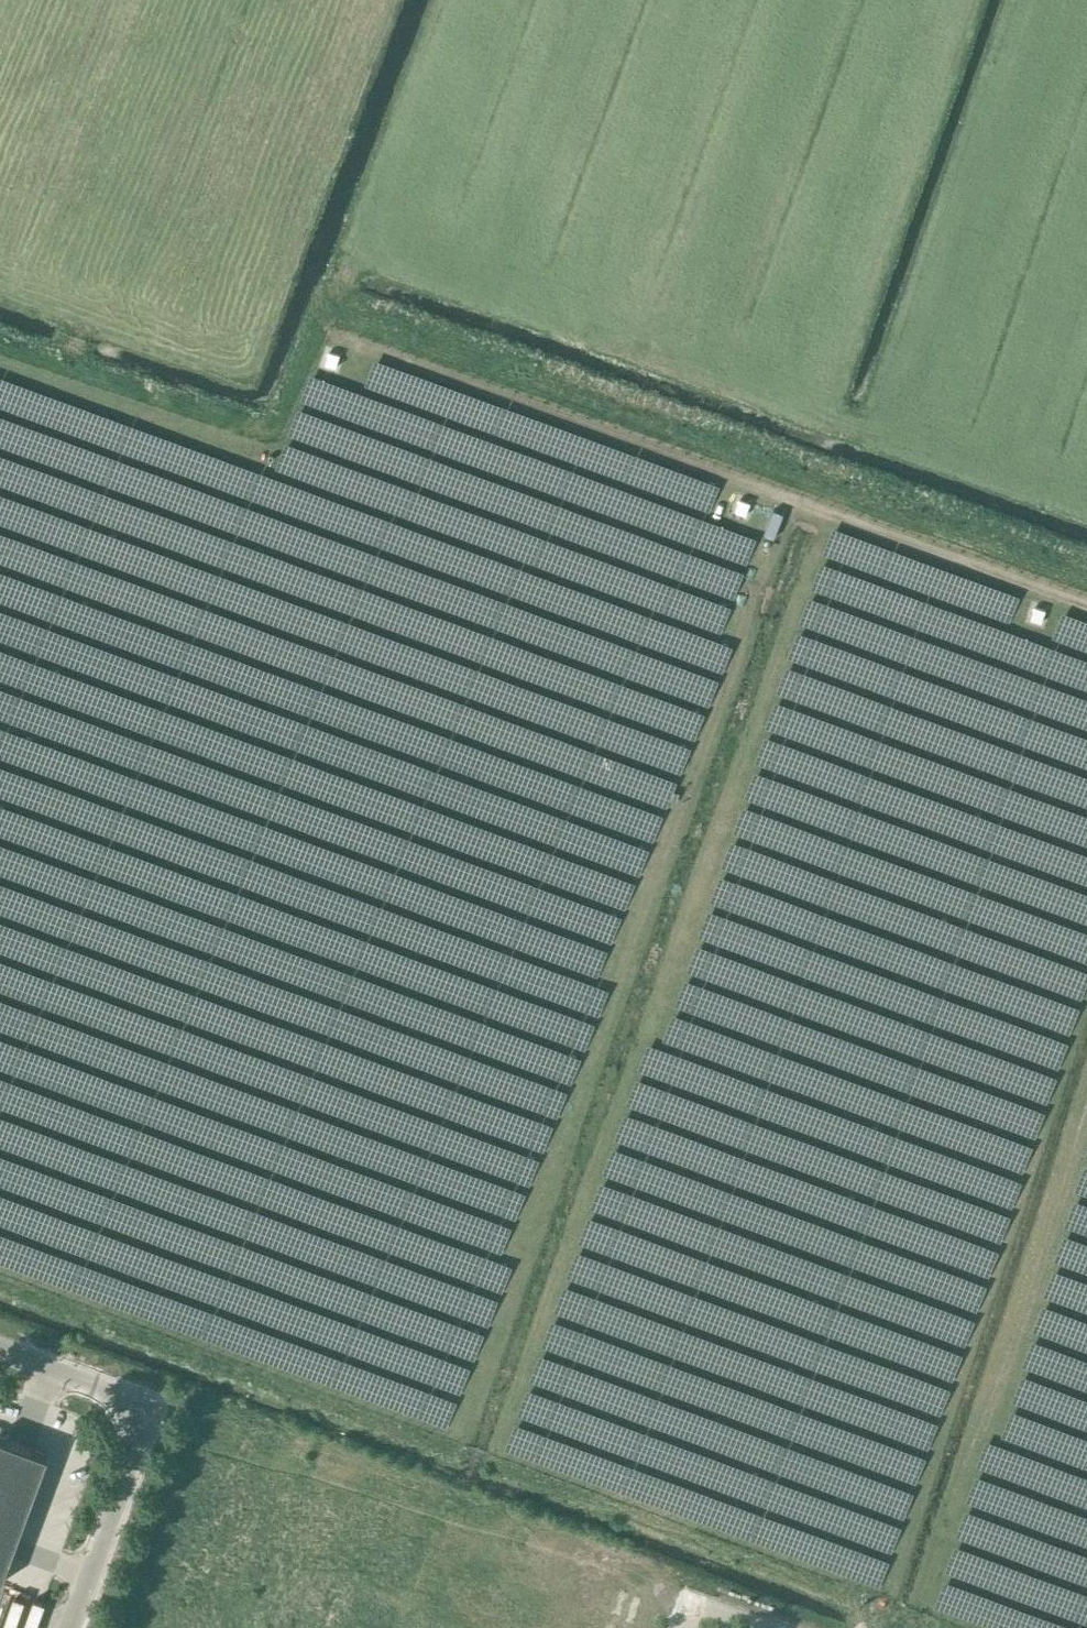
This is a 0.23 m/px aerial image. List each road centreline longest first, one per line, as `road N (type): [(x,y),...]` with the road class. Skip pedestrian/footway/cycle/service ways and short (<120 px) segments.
road 1 (unclassified): [(70,1627),(151,1405),(0,1350)]

